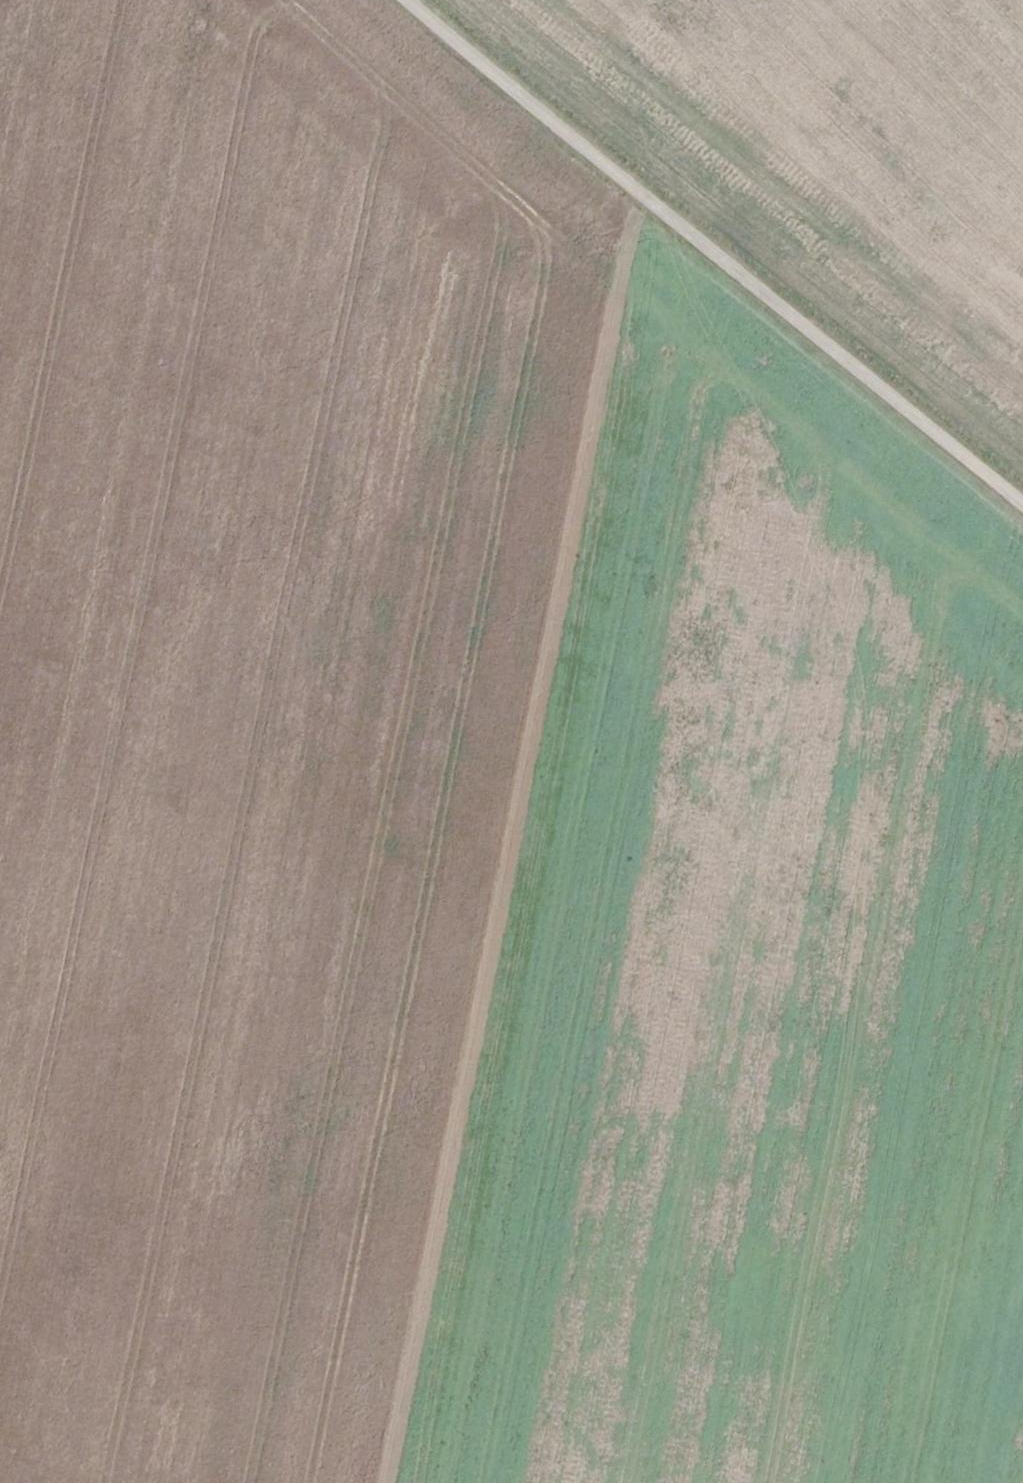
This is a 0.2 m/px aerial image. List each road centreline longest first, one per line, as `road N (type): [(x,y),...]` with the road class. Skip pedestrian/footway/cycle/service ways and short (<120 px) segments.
road 1 (residential): [(414,0),(501,80),(1022,493)]

